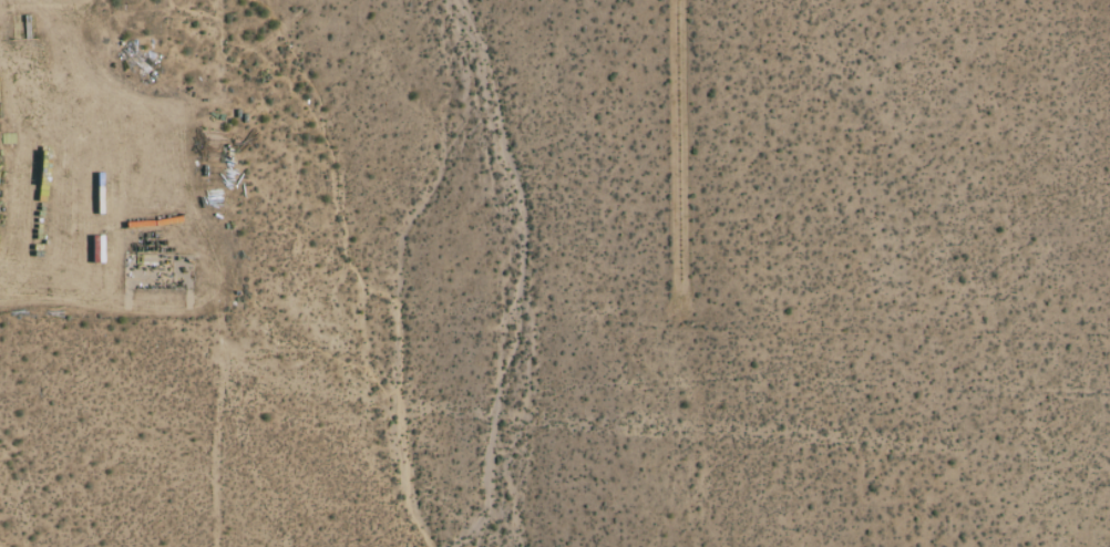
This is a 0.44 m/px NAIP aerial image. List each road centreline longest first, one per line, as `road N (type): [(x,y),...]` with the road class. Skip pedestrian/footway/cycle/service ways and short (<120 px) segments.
road 1 (track): [(683,0),(686,281)]

